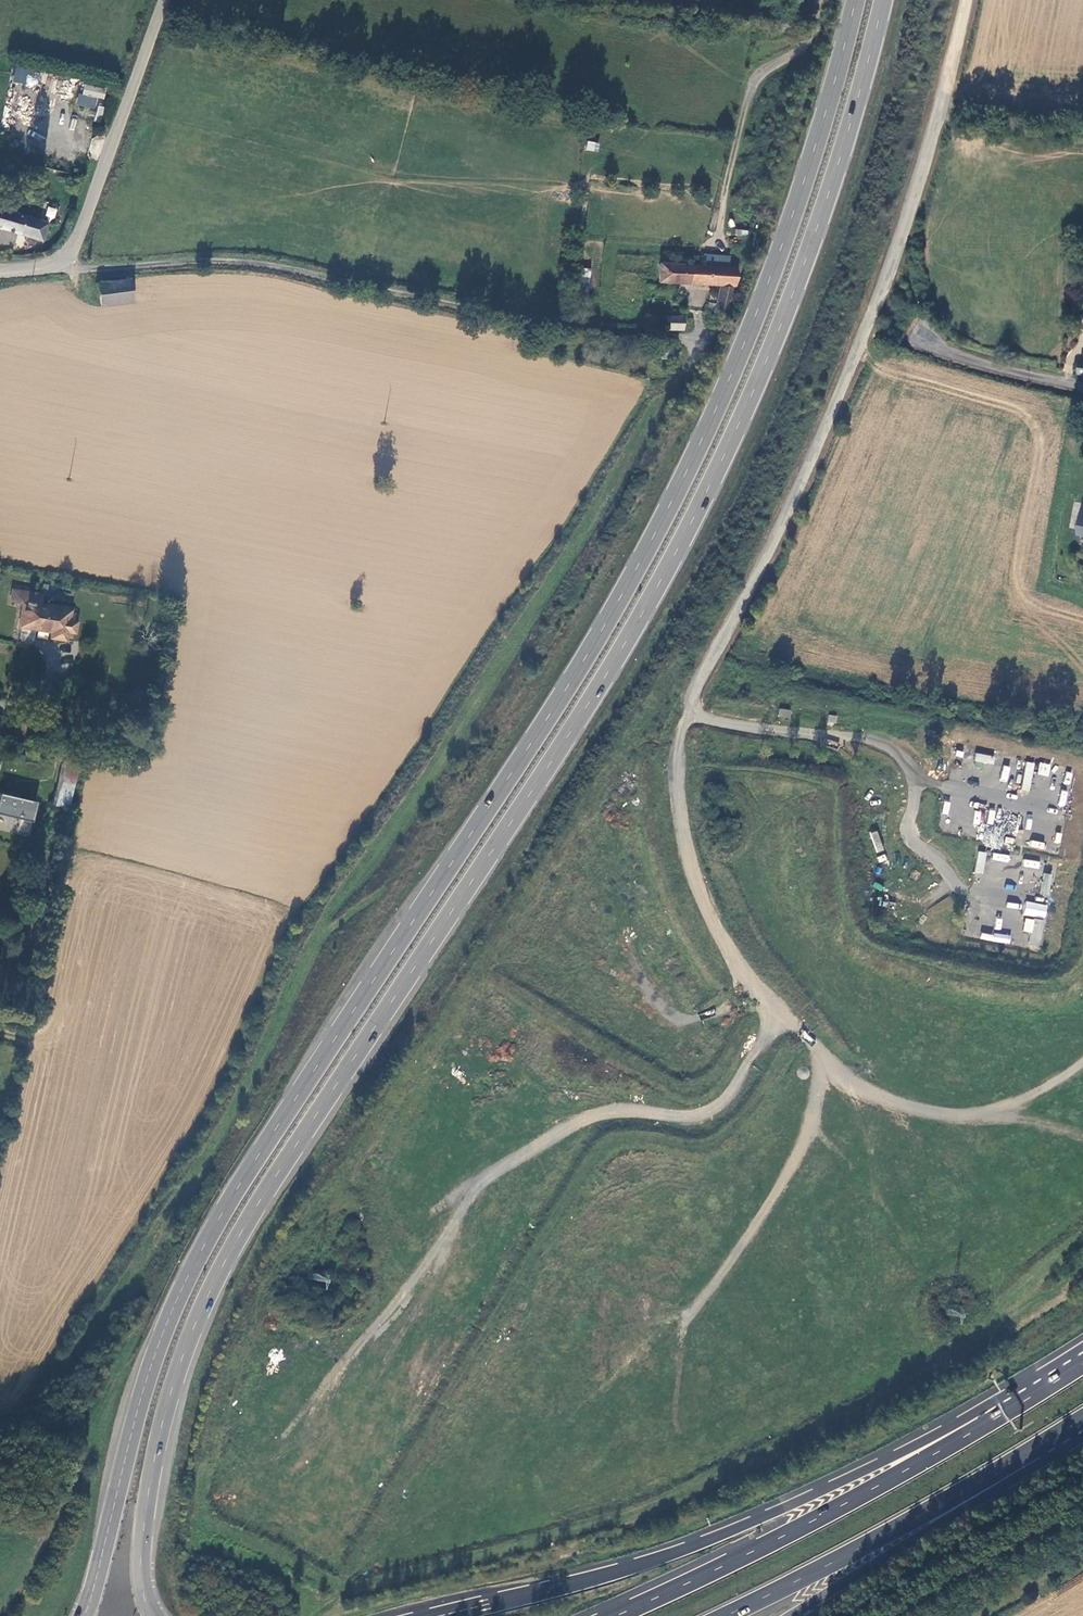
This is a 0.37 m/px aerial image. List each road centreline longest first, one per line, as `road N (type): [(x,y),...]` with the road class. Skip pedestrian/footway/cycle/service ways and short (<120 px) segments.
road 1 (trunk): [(856,0),(768,284),(669,505),(572,679),(241,1184),(186,1287),(147,1385),(85,1615)]
road 2 (trunk): [(154,1615),(143,1579),(148,1498),(174,1392),(211,1294),(261,1201),(596,691),(696,513),(794,293),(884,0)]
road 3 (unclassified): [(967,0),(892,267),(799,493),(711,666)]
road 4 (trunk): [(1082,1362),(704,1542),(439,1615)]
road 5 (trunk): [(1082,1363),(840,1506),(615,1615)]
road 6 (trunk): [(724,1615),(918,1517),(1082,1419)]
road 7 (trunk): [(792,1615),(1037,1464),(1082,1426)]
road 8 (unclassified): [(165,0),(71,250),(53,264),(0,272)]
road 9 (unclassified): [(920,331),(934,346),(975,362),(1082,388)]

